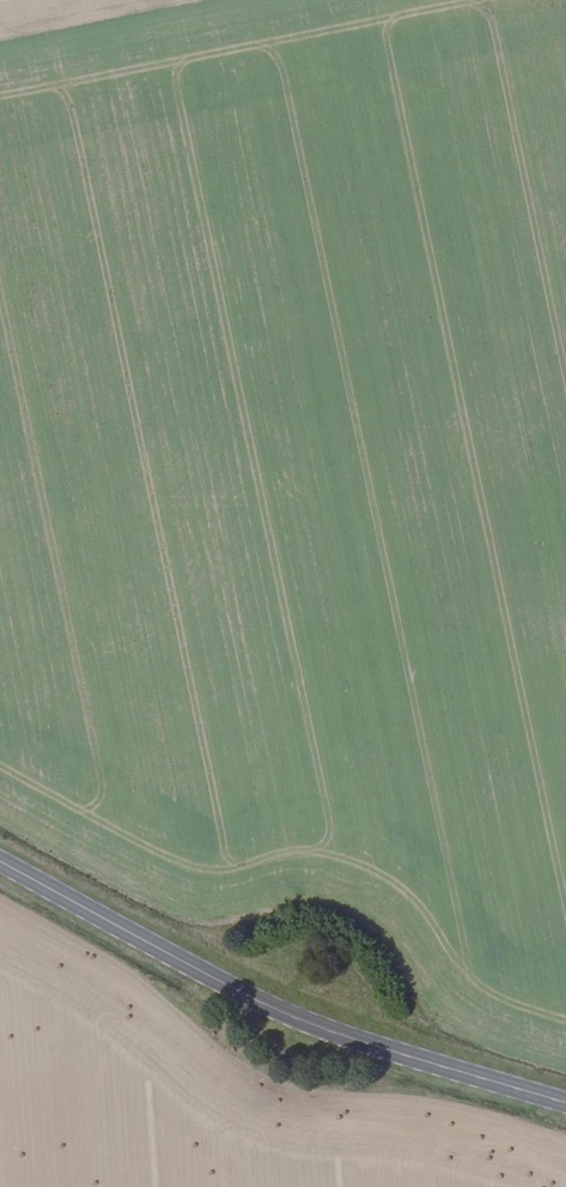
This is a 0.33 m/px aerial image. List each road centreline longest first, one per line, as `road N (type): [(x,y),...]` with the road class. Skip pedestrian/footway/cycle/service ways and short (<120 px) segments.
road 1 (primary): [(565,1103),(325,1030),(0,862)]

